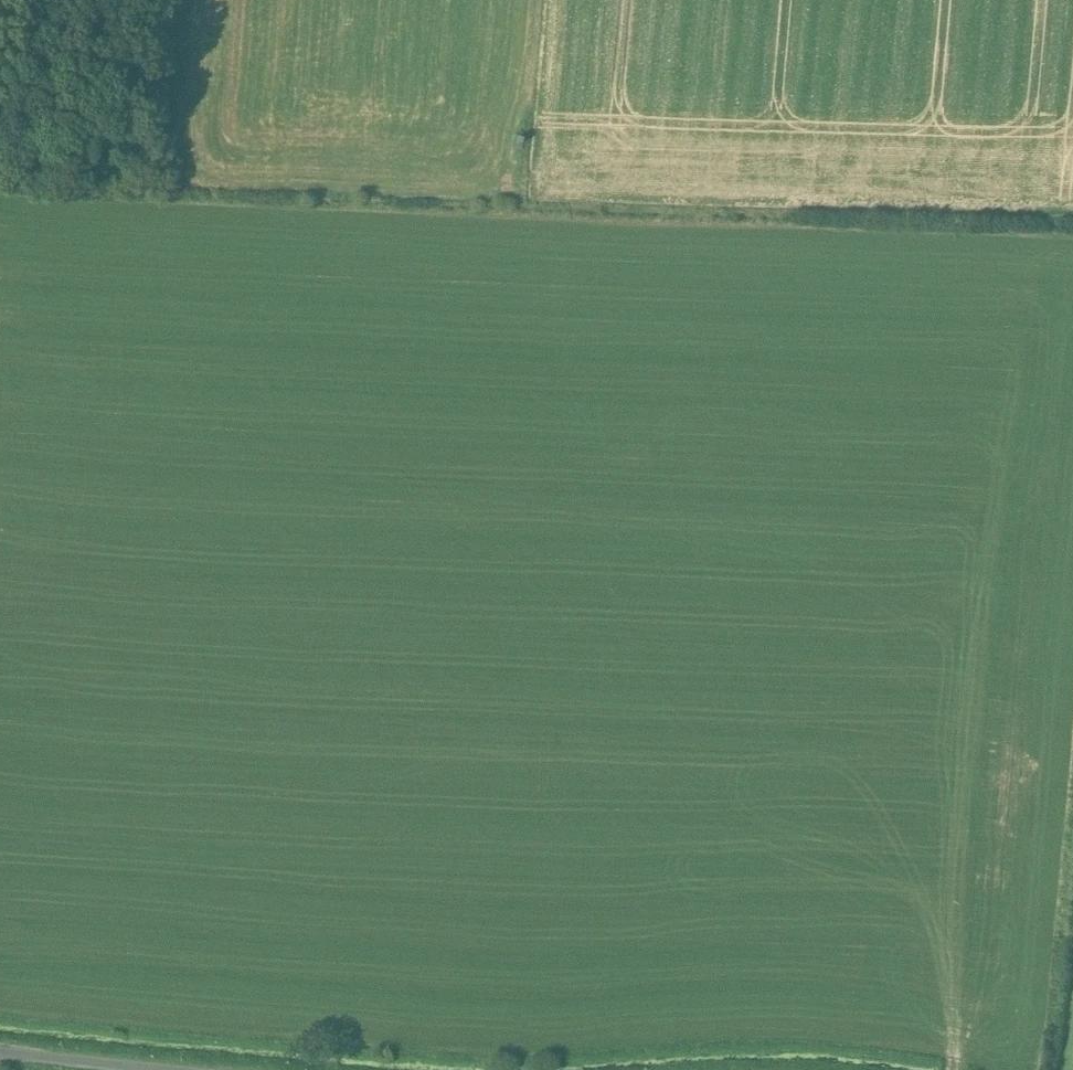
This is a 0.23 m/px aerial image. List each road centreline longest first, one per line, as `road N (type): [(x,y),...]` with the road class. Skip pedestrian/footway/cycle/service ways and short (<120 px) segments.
road 1 (unclassified): [(0,1056),(133,1069)]

